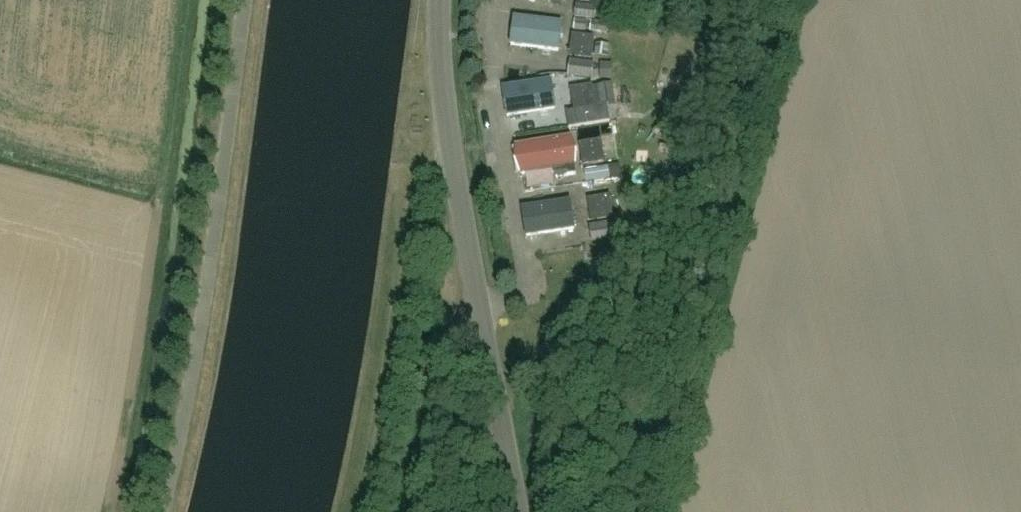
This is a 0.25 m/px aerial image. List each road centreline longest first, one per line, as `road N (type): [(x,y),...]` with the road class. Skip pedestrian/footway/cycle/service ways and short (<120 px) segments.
road 1 (unclassified): [(163,511),(196,359),(245,0)]
road 2 (tertiary): [(516,511),(446,103),(440,0)]

